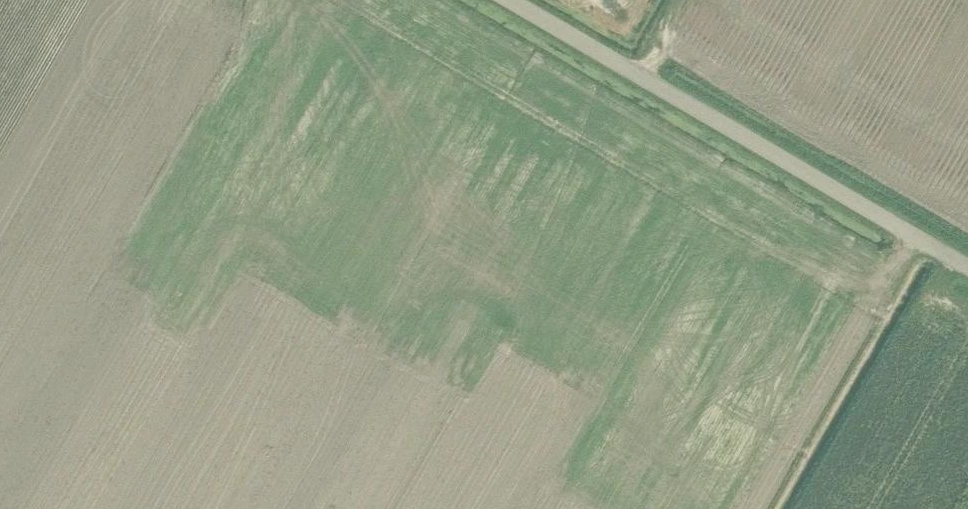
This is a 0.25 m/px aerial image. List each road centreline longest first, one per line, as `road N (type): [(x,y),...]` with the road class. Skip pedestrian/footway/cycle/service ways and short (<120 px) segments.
road 1 (unclassified): [(967,270),(505,0)]

